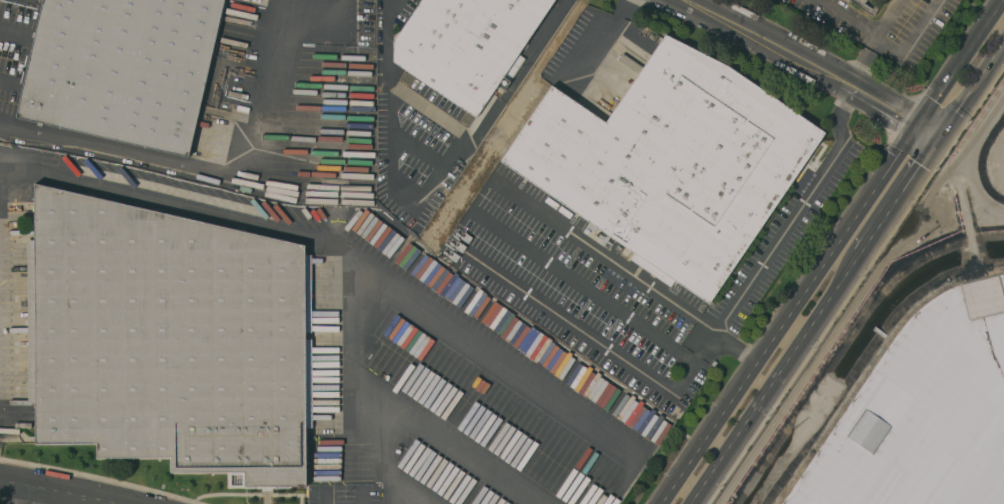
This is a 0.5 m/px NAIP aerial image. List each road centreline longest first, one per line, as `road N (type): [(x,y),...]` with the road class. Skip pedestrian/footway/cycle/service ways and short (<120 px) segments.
road 1 (secondary): [(919,124),(660,503)]
road 2 (secondary): [(700,503),(849,277)]
road 3 (tertiary): [(692,0),(919,124)]
road 4 (secondary): [(849,277),(943,139)]
road 5 (secondary): [(1003,1),(919,124)]

